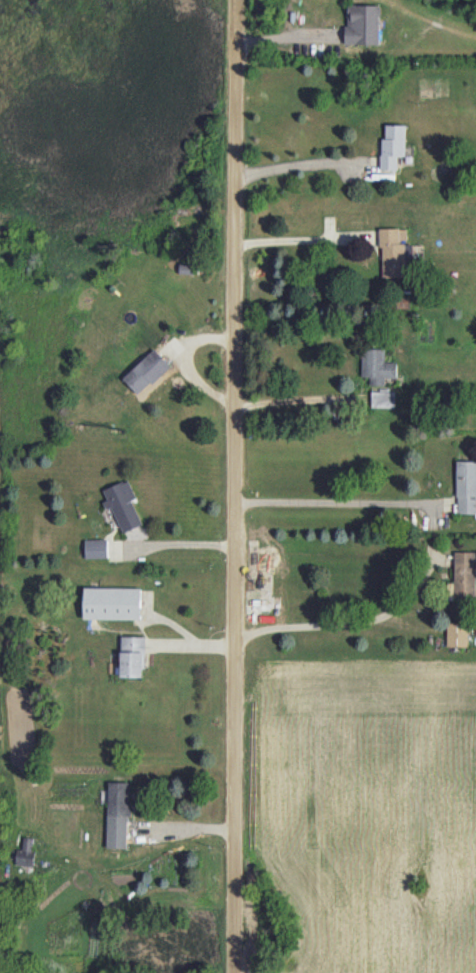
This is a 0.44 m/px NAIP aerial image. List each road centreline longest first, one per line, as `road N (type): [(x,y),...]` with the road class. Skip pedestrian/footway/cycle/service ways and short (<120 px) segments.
road 1 (residential): [(233,972),(235,0)]

